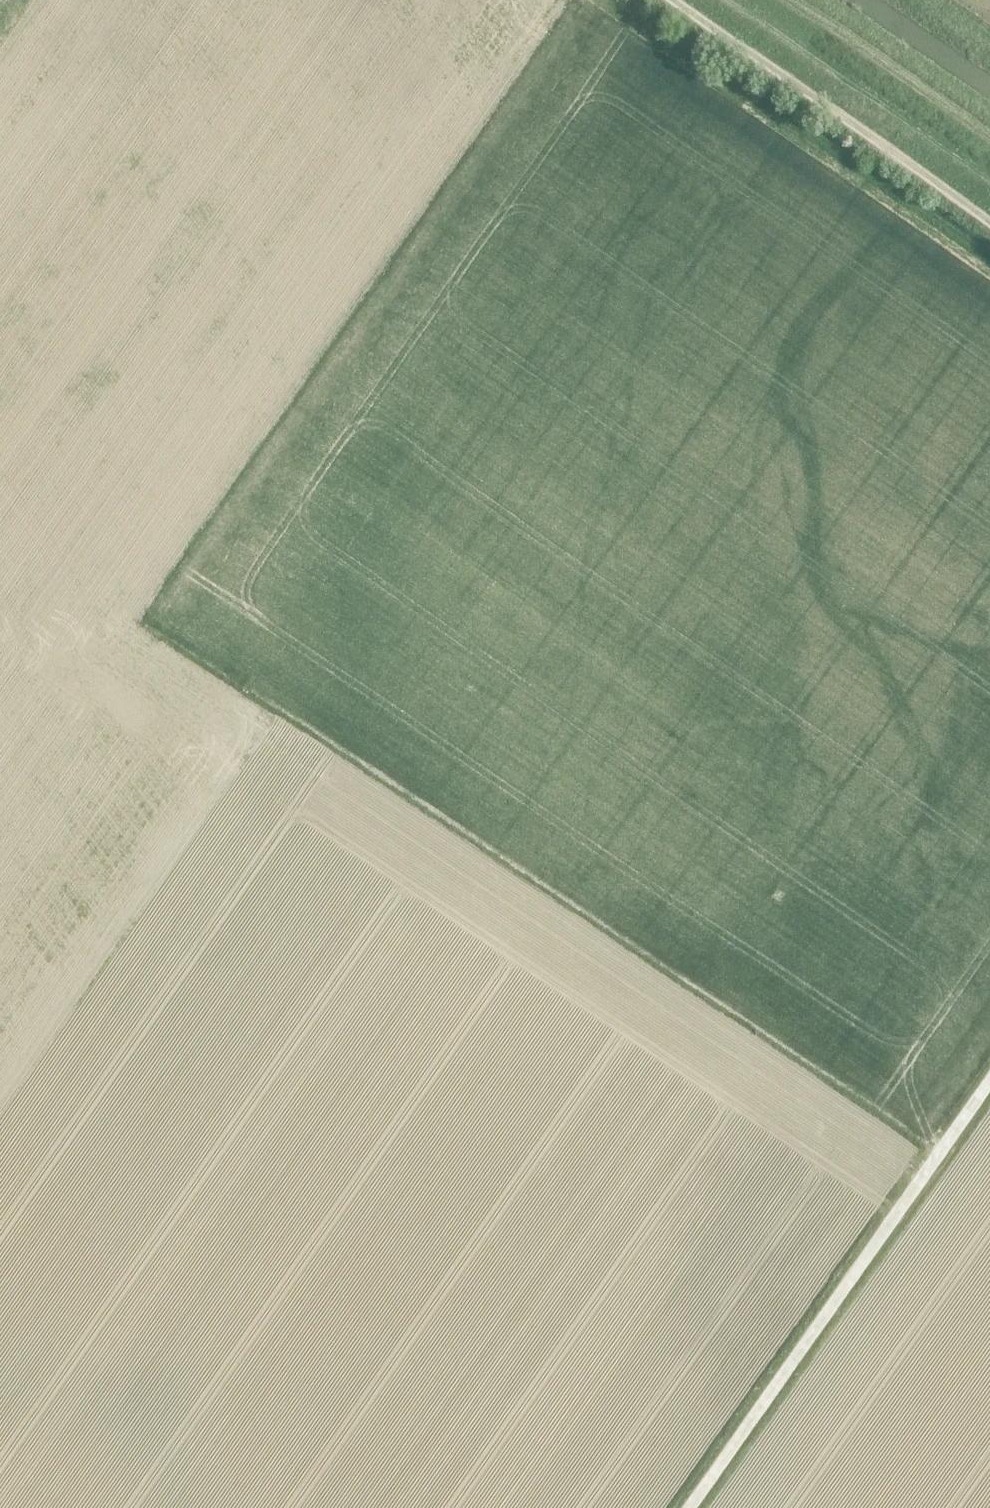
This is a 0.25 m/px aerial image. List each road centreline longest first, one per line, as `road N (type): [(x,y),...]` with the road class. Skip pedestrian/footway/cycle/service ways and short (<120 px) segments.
road 1 (unclassified): [(691,1507),(989,1083)]
road 2 (track): [(989,225),(668,0)]

